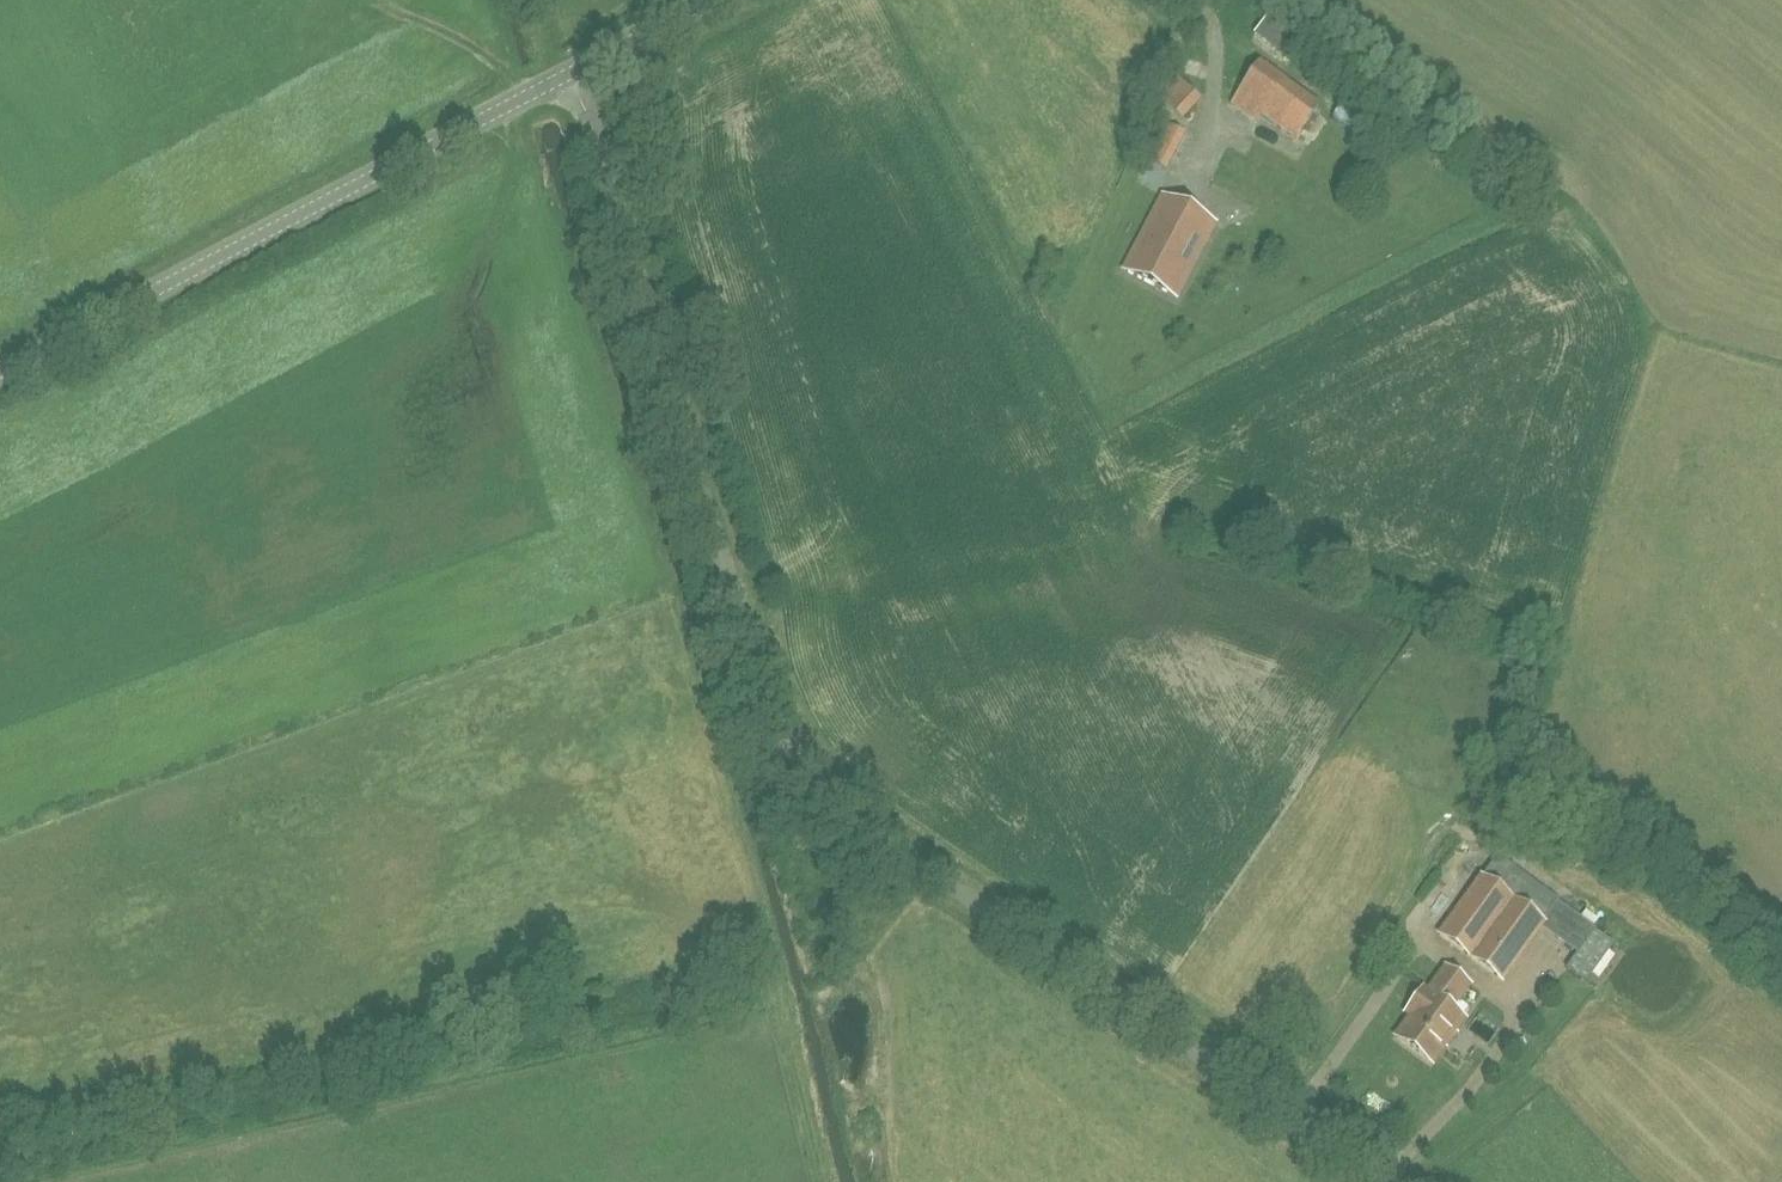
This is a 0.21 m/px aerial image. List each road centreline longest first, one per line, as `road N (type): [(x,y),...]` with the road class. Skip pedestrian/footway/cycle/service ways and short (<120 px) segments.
road 1 (unclassified): [(1376,1181),(871,835),(778,733),(574,74)]
road 2 (tertiary): [(0,377),(574,74)]
road 3 (tertiary): [(574,74),(716,0)]

